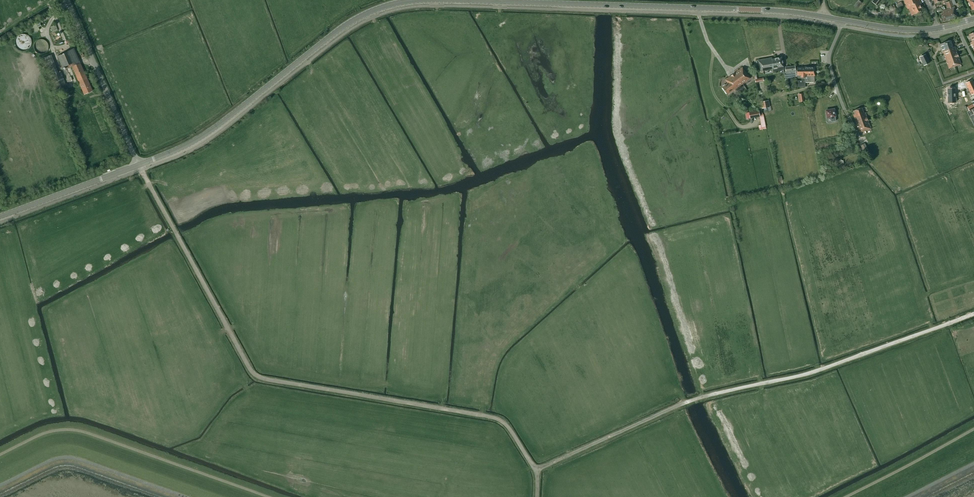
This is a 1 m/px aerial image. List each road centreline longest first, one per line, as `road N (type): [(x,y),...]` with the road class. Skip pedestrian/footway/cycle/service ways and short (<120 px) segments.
road 1 (track): [(536,470),(509,428),(490,417),(253,373),(141,170)]
road 2 (track): [(973,314),(820,369),(680,405),(536,470)]
road 3 (tertiary): [(843,21),(770,10),(499,1)]
road 4 (tertiary): [(138,165),(215,128),(362,16),(428,0)]
road 5 (unclassified): [(134,154),(67,0)]
road 6 (tertiary): [(0,217),(138,165)]

